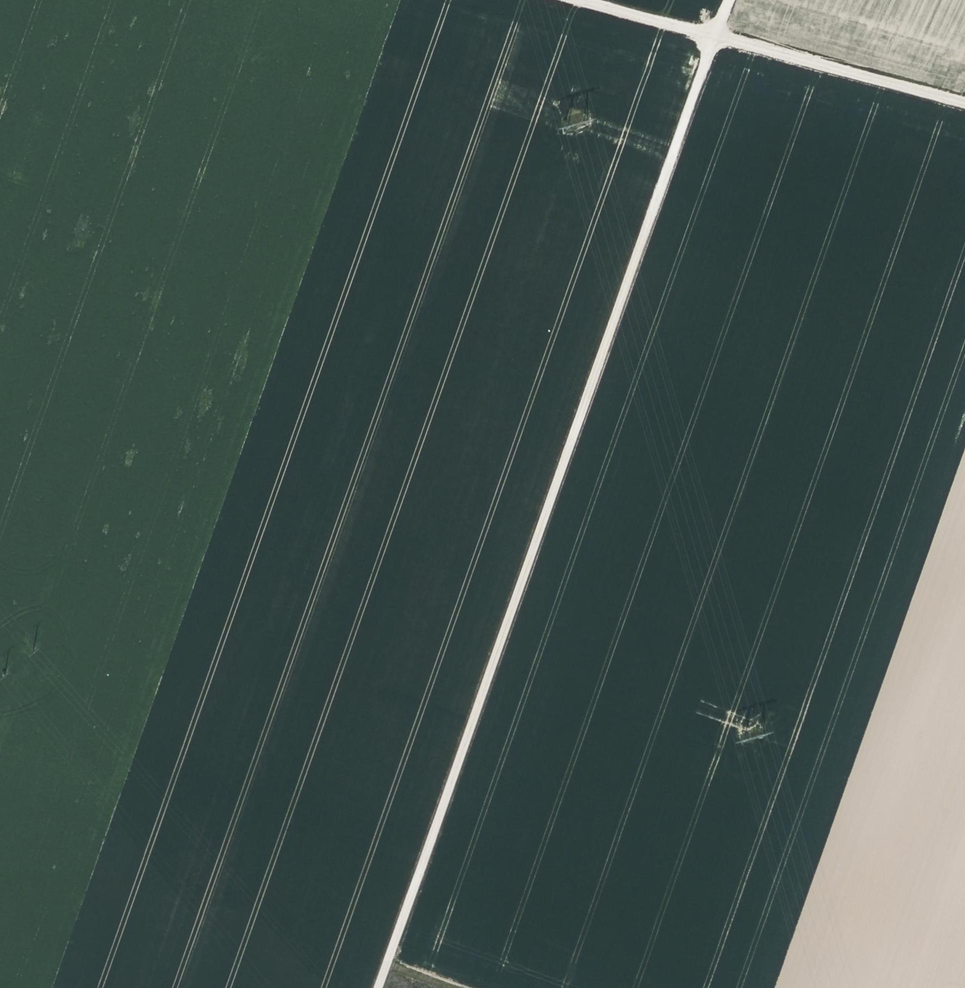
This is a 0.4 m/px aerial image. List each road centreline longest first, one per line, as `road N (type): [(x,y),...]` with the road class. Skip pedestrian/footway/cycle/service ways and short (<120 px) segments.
road 1 (track): [(379,987),(716,37)]
road 2 (track): [(964,105),(716,37)]
road 3 (track): [(716,37),(578,0)]

